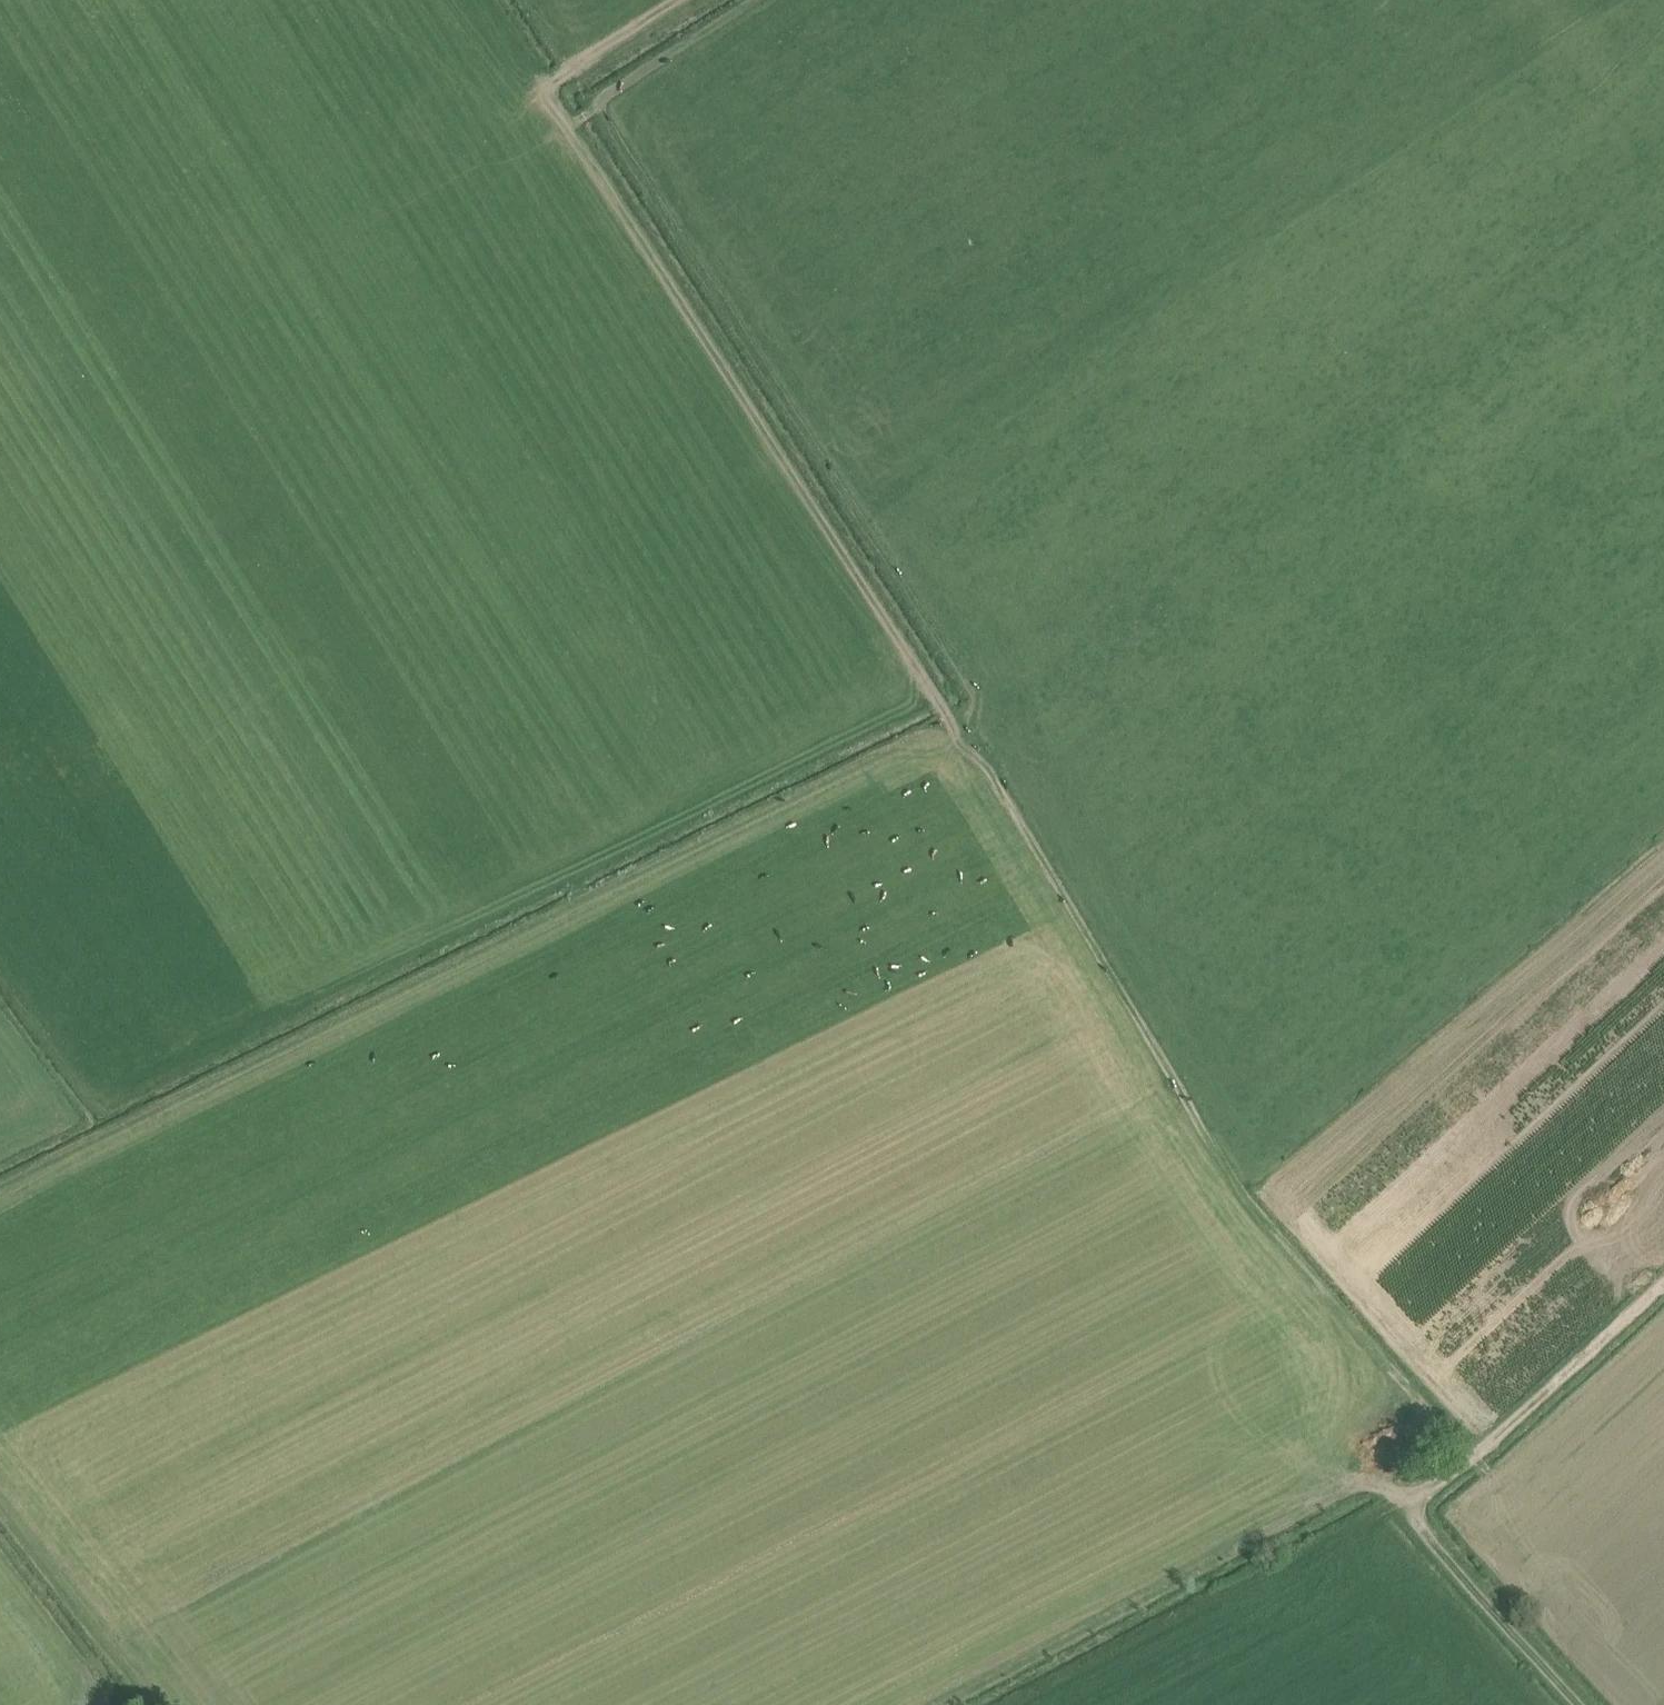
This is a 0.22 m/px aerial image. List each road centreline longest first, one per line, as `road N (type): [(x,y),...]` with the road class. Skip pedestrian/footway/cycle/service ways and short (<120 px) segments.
road 1 (track): [(1389,1500),(1416,1496),(1663,1271)]
road 2 (track): [(1589,1704),(1389,1500)]

